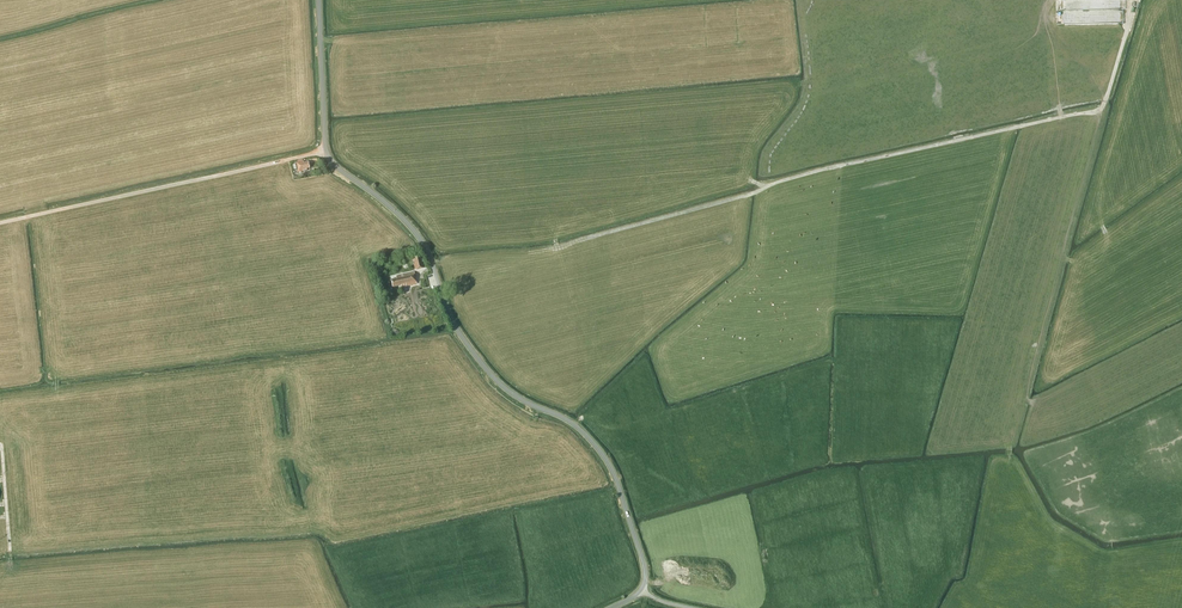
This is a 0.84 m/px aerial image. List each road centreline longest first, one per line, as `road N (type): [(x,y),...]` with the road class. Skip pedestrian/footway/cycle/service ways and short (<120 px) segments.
road 1 (unclassified): [(611,607),(645,583),(617,483),(574,425),(496,381),(455,327),(418,237),(329,158),(318,0)]

